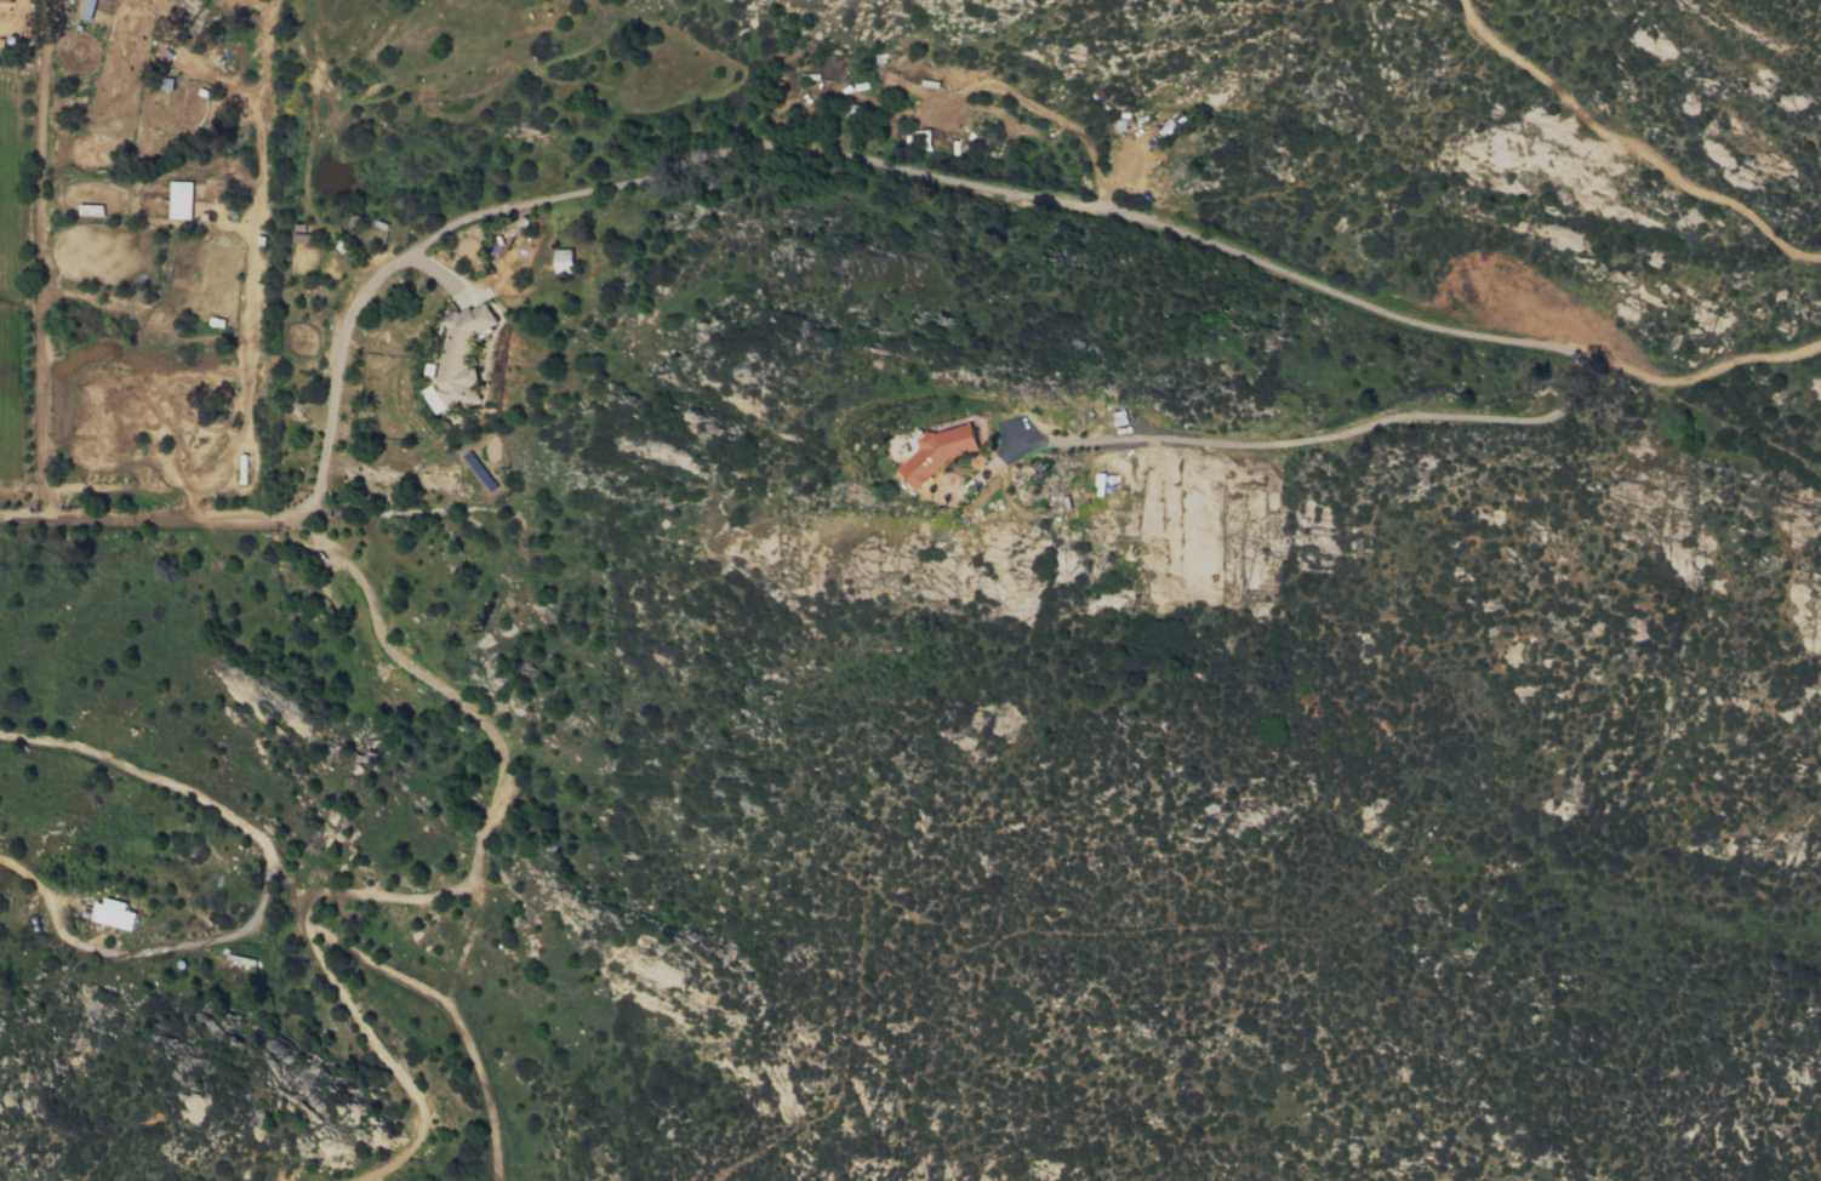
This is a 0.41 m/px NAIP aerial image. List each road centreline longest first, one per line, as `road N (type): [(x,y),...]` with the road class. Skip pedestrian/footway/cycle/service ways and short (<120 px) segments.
road 1 (residential): [(302,513),(0,515)]

